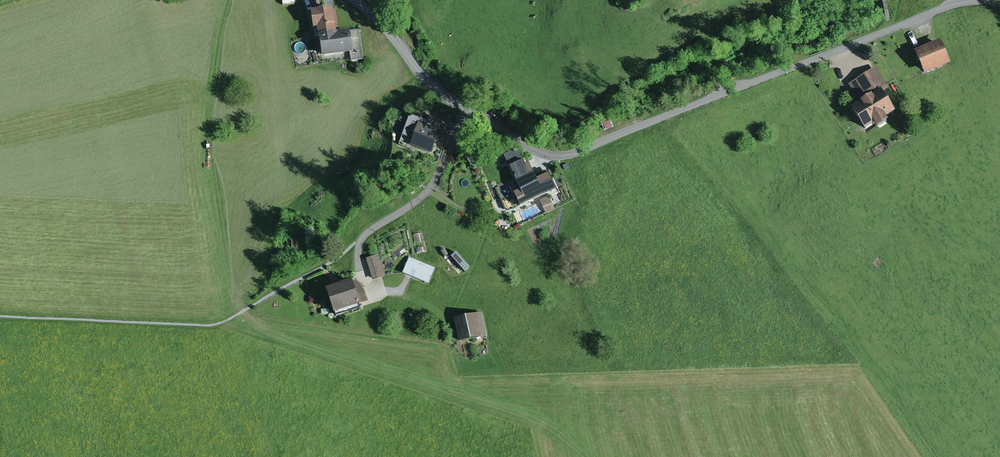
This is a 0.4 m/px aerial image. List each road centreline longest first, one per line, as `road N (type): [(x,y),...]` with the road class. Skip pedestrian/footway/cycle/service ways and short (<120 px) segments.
road 1 (residential): [(356,0),(425,79),(558,155),(955,6),(992,0)]

